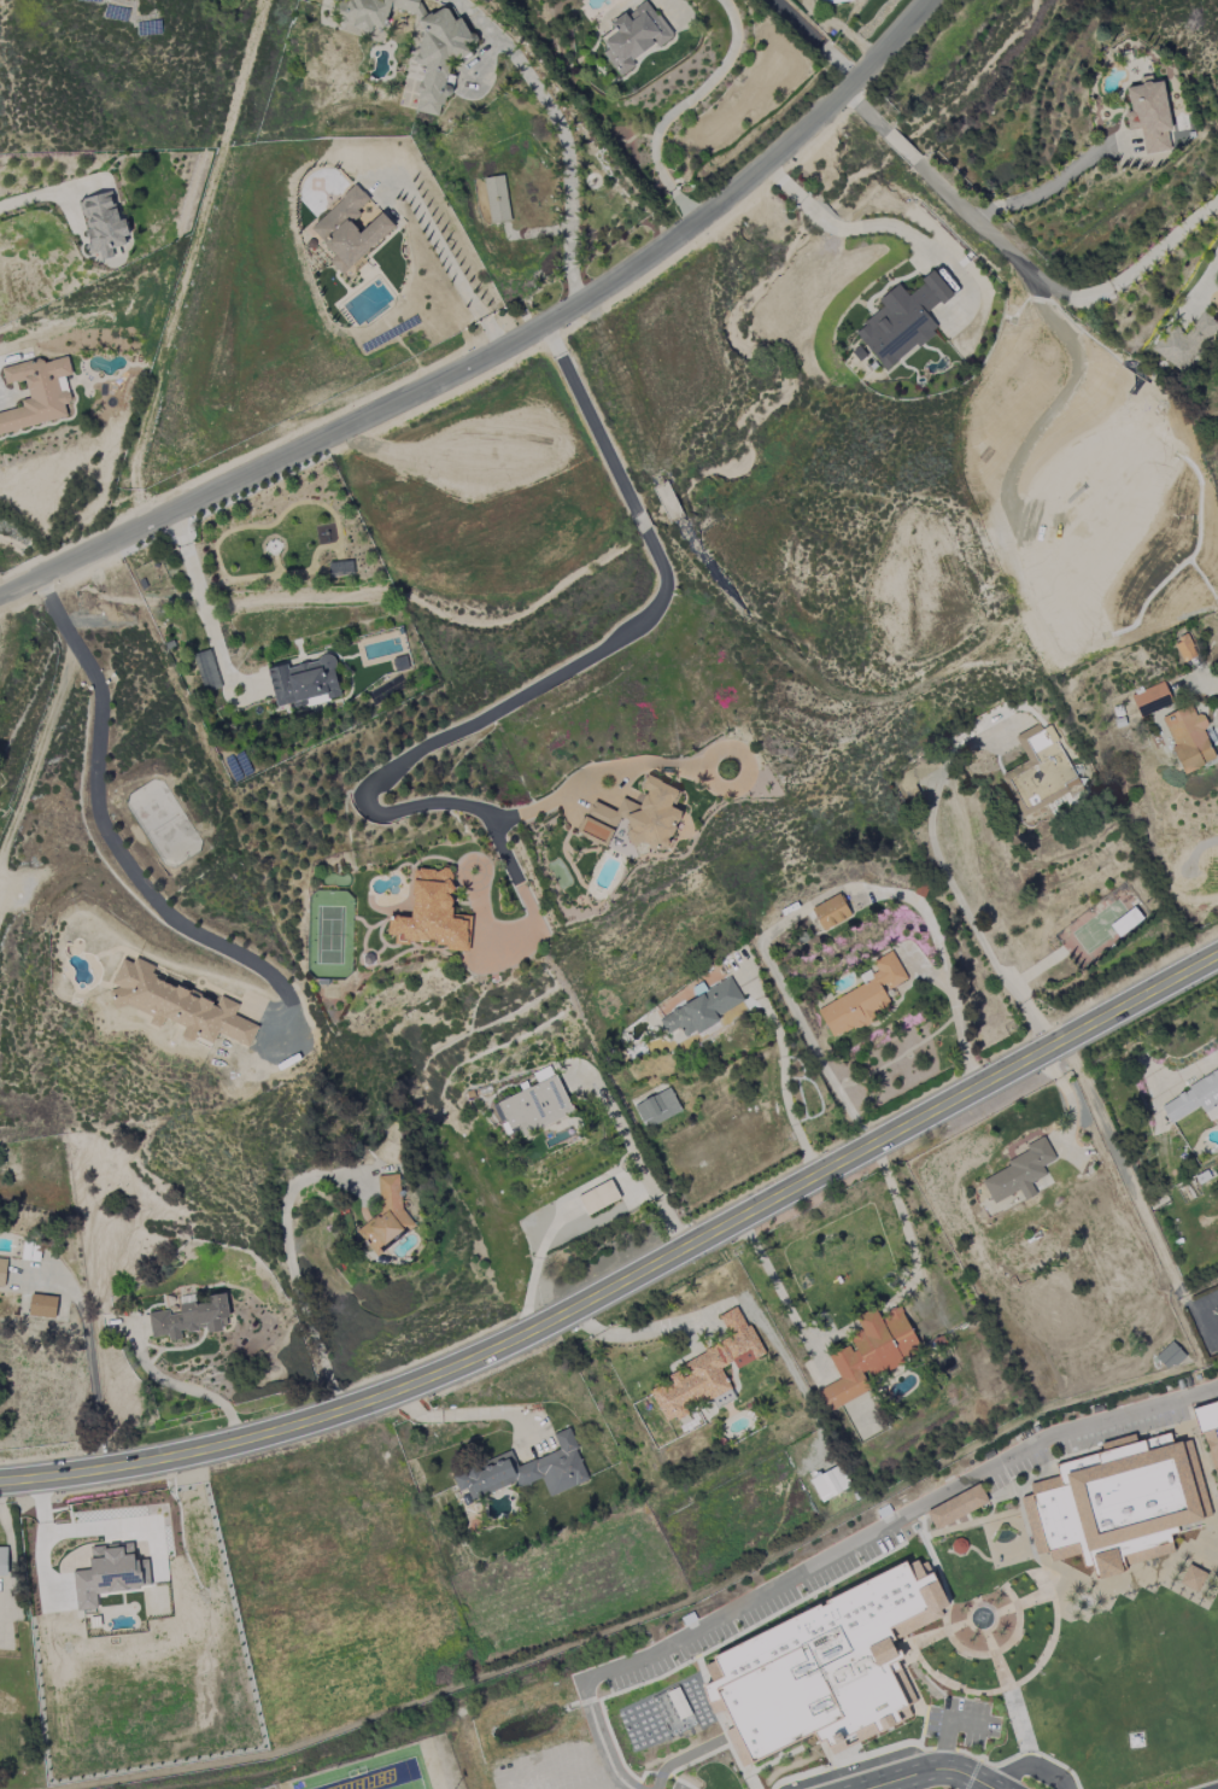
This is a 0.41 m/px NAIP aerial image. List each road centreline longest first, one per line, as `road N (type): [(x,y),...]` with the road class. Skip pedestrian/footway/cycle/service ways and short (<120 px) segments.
road 1 (secondary): [(0,1480),(186,1456),(406,1395),(555,1329),(1217,963)]
road 2 (tertiary): [(929,0),(737,192),(628,275),(502,349),(0,597)]
road 3 (track): [(1067,1045),(1184,1298)]
road 4 (residential): [(991,1788),(941,1770),(873,1788)]

